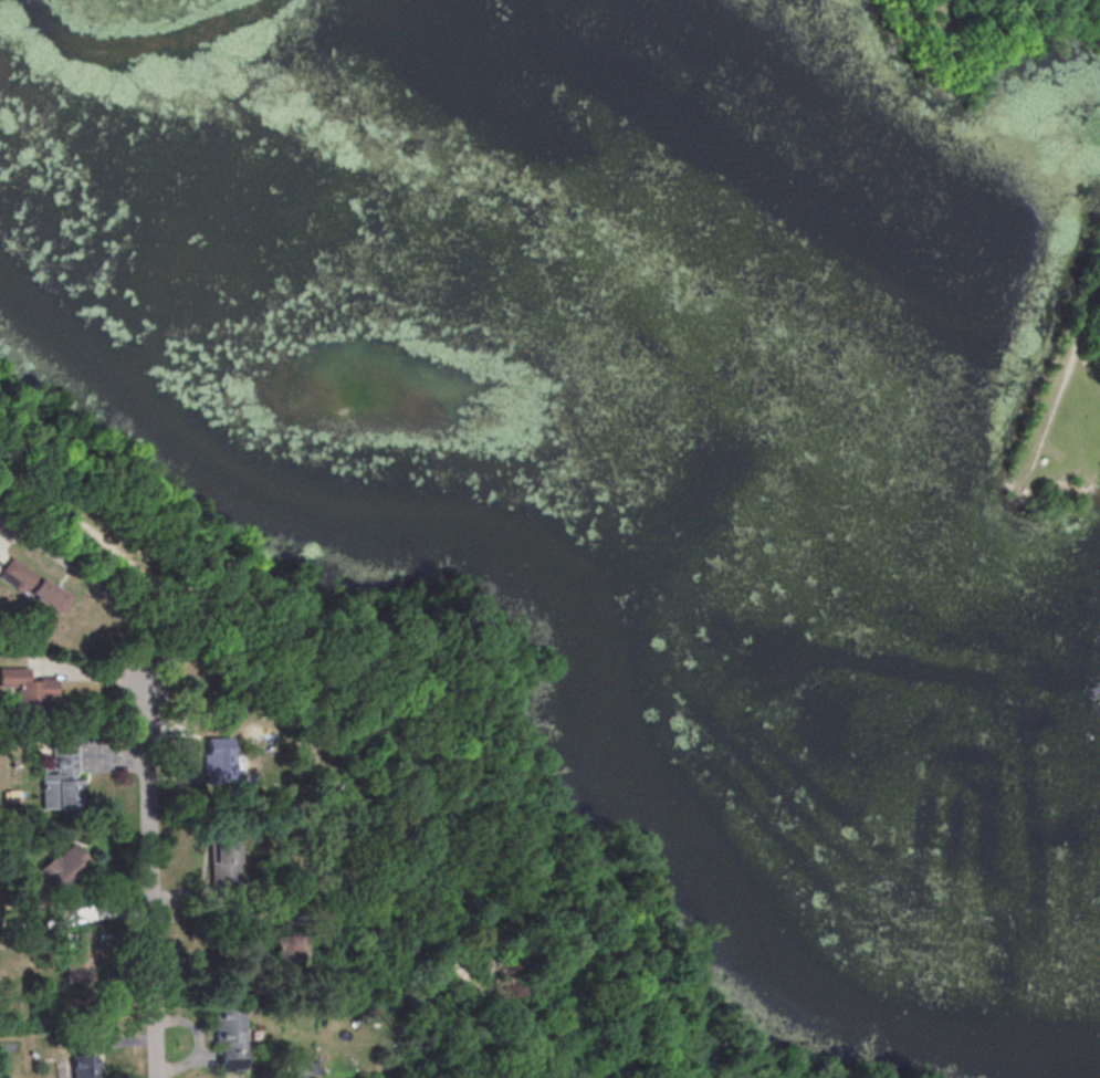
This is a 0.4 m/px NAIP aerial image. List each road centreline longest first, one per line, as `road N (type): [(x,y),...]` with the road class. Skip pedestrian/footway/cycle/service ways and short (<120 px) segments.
road 1 (track): [(571,1077),(457,972),(437,943),(426,903),(419,788),(391,744),(272,689),(180,614)]
road 2 (residential): [(156,1077),(147,678)]
road 3 (track): [(180,614),(0,469)]

